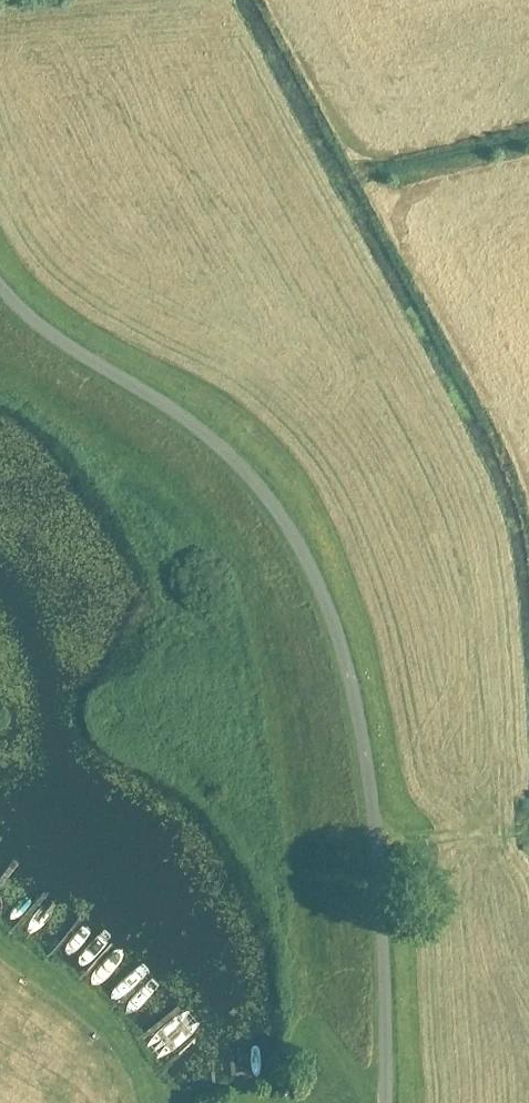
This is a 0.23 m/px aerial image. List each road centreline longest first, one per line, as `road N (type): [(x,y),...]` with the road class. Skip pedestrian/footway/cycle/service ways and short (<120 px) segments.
road 1 (unclassified): [(384,1102),(371,799),(343,652),(319,585),(250,474),(166,407),(57,339),(0,288)]

